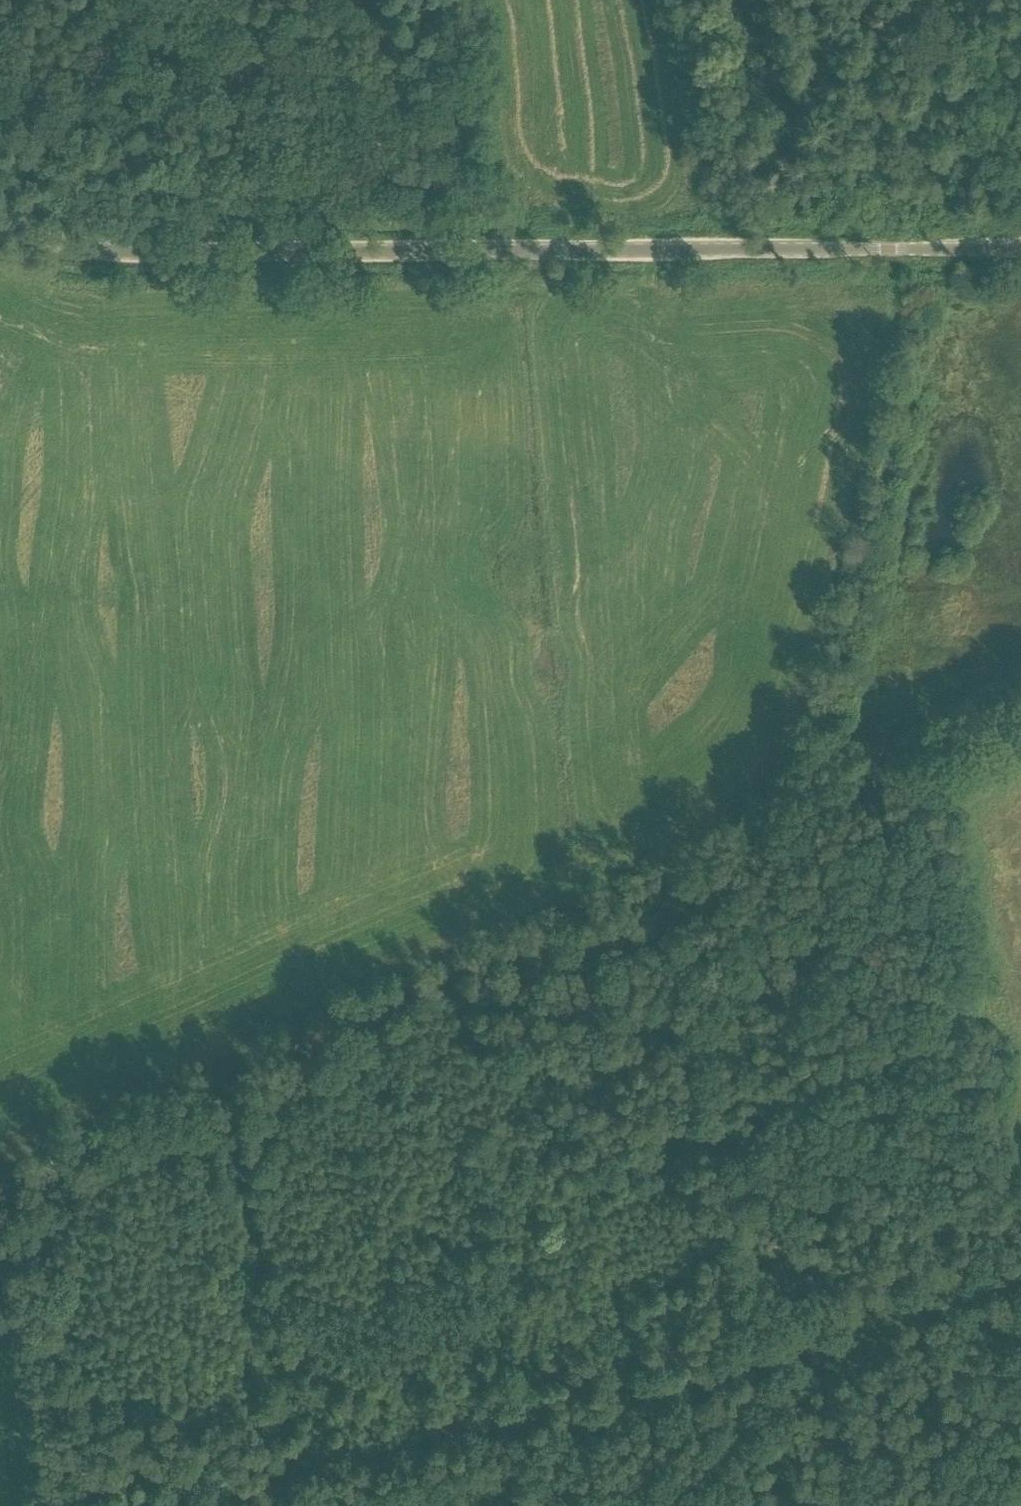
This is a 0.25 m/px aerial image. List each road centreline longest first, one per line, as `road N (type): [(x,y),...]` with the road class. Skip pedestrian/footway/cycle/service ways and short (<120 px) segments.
road 1 (tertiary): [(1020,250),(112,254),(0,225)]

